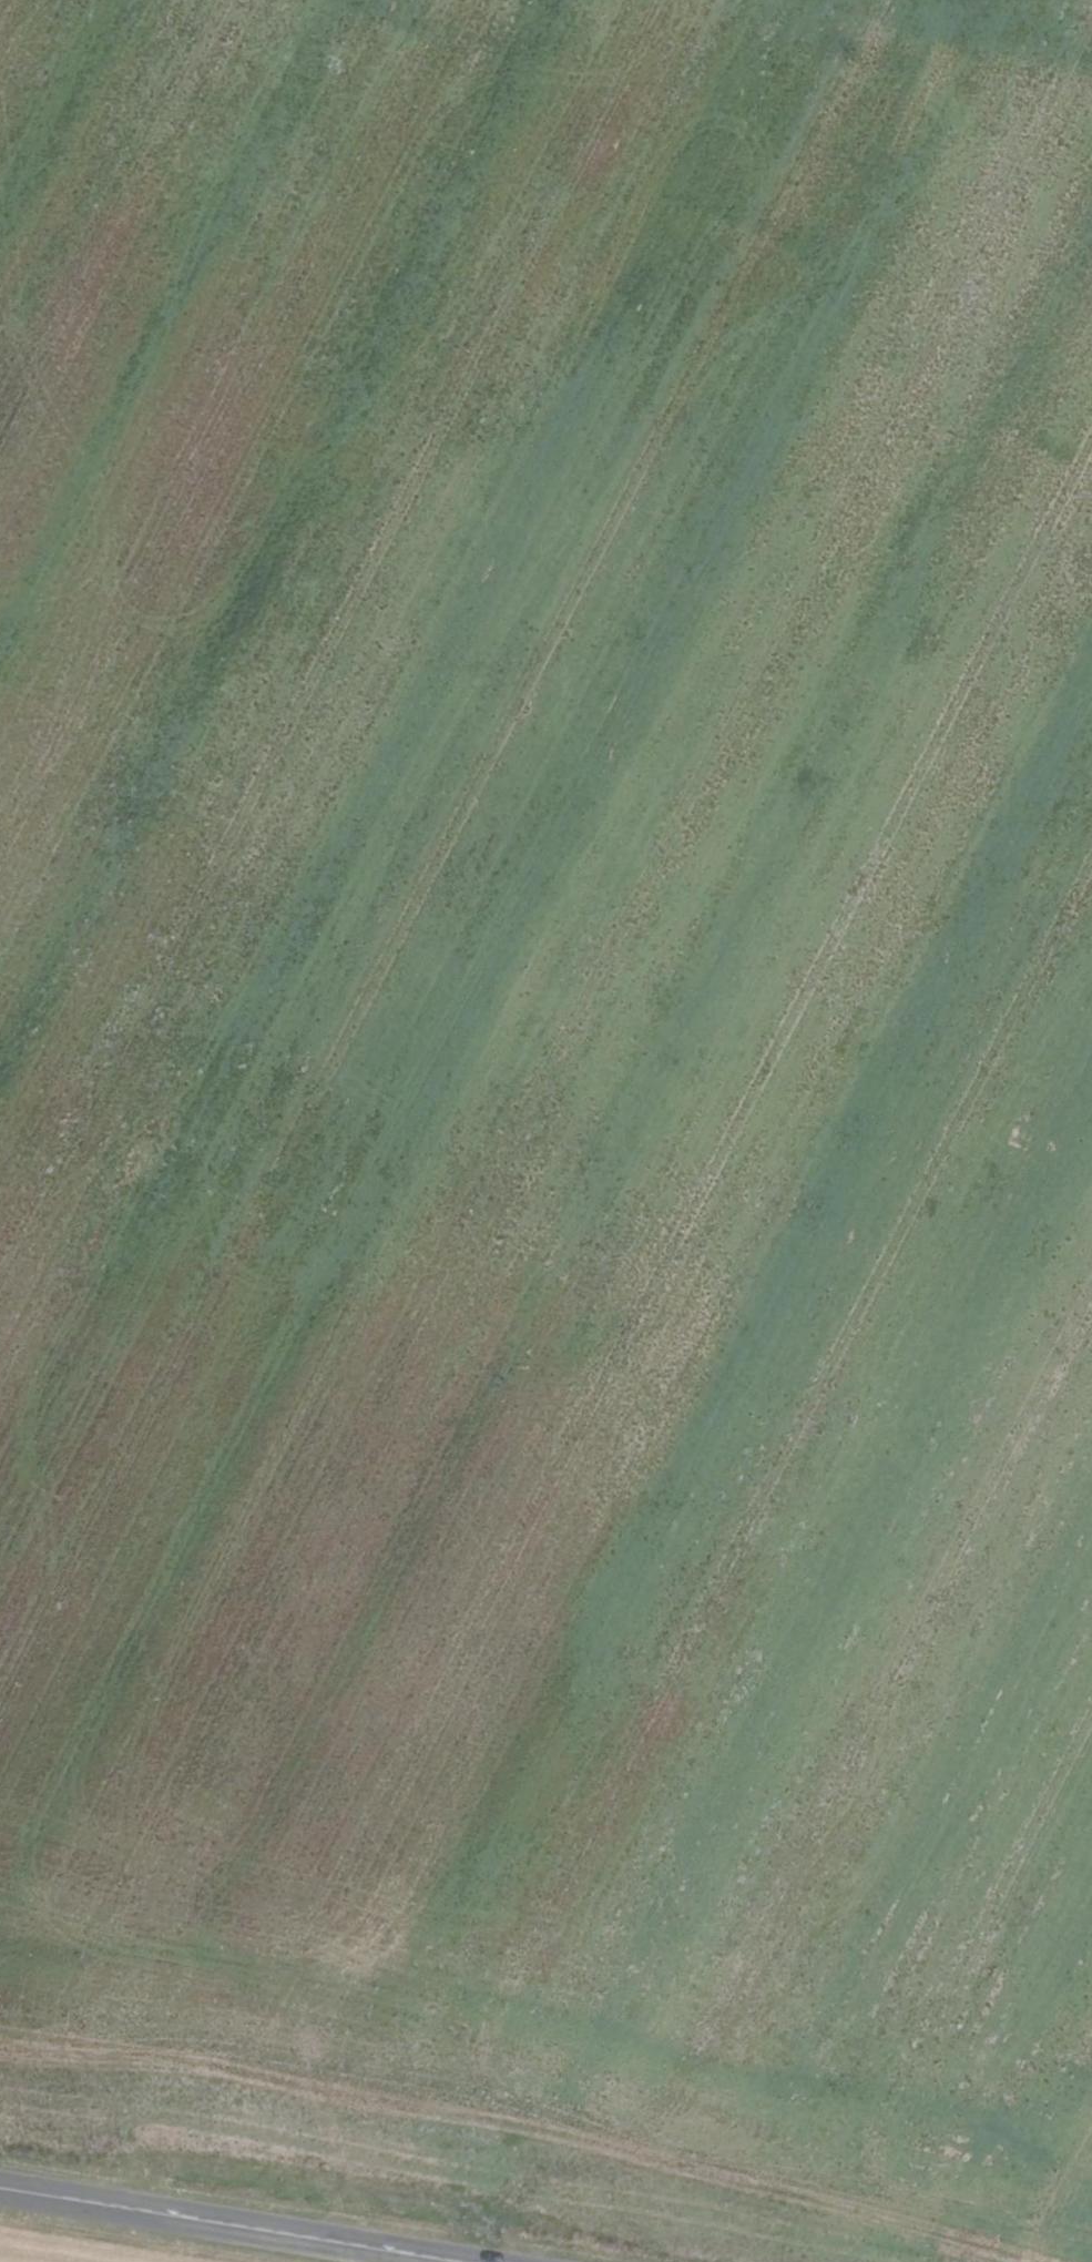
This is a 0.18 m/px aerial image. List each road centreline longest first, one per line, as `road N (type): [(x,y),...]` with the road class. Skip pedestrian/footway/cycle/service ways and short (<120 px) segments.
road 1 (tertiary): [(0,2189),(452,2261)]

